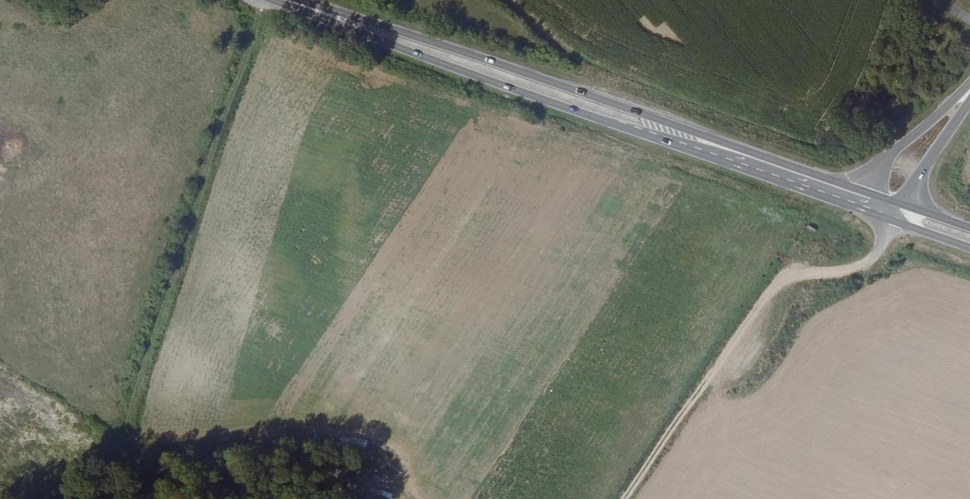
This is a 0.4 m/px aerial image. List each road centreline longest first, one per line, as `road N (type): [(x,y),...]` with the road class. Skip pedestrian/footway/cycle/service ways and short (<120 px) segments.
road 1 (primary): [(282,0),(863,210)]
road 2 (primary): [(870,193),(292,0)]
road 3 (track): [(32,498),(109,453),(260,0)]
road 4 (track): [(622,498),(774,279),(791,269),(868,263),(890,220)]
road 5 (unclassified): [(969,88),(895,153),(870,193)]
road 6 (unclassified): [(901,204),(969,96)]

